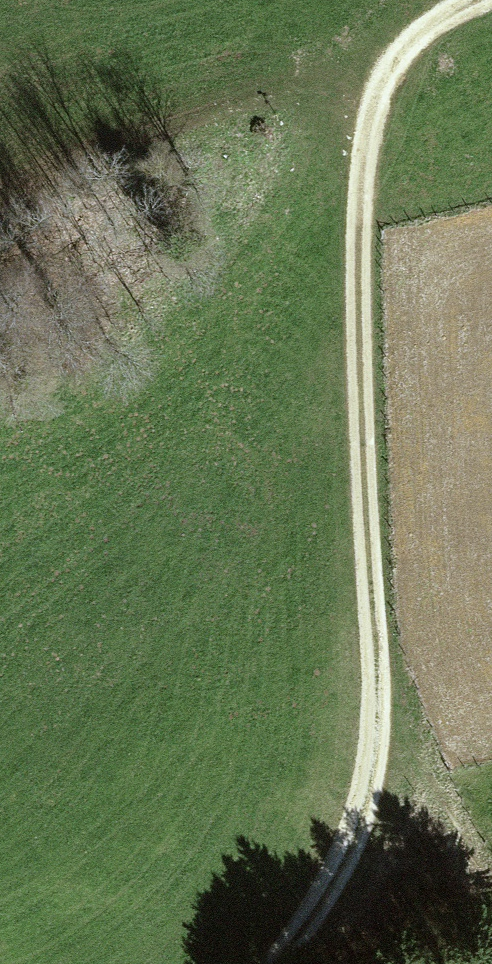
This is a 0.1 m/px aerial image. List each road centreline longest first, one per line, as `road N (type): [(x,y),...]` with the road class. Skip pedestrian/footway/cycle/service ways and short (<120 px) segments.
road 1 (track): [(370,91),(358,252),(373,736)]
road 2 (track): [(373,736),(365,798),(346,846),(296,939),(274,963)]
road 3 (track): [(373,736),(491,892)]
road 4 (track): [(370,91),(407,47),(473,0)]

